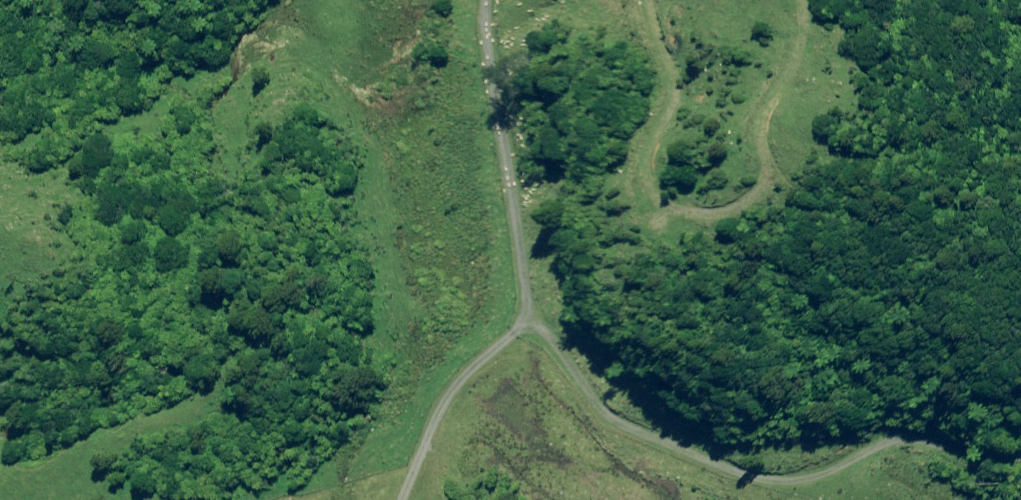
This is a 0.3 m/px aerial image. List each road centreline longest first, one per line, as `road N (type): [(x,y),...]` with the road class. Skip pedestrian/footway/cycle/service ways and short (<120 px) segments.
road 1 (track): [(533,329),(597,401),(714,478),(1020,445)]
road 2 (track): [(492,0),(533,329)]
road 3 (track): [(533,329),(384,440),(405,499)]

